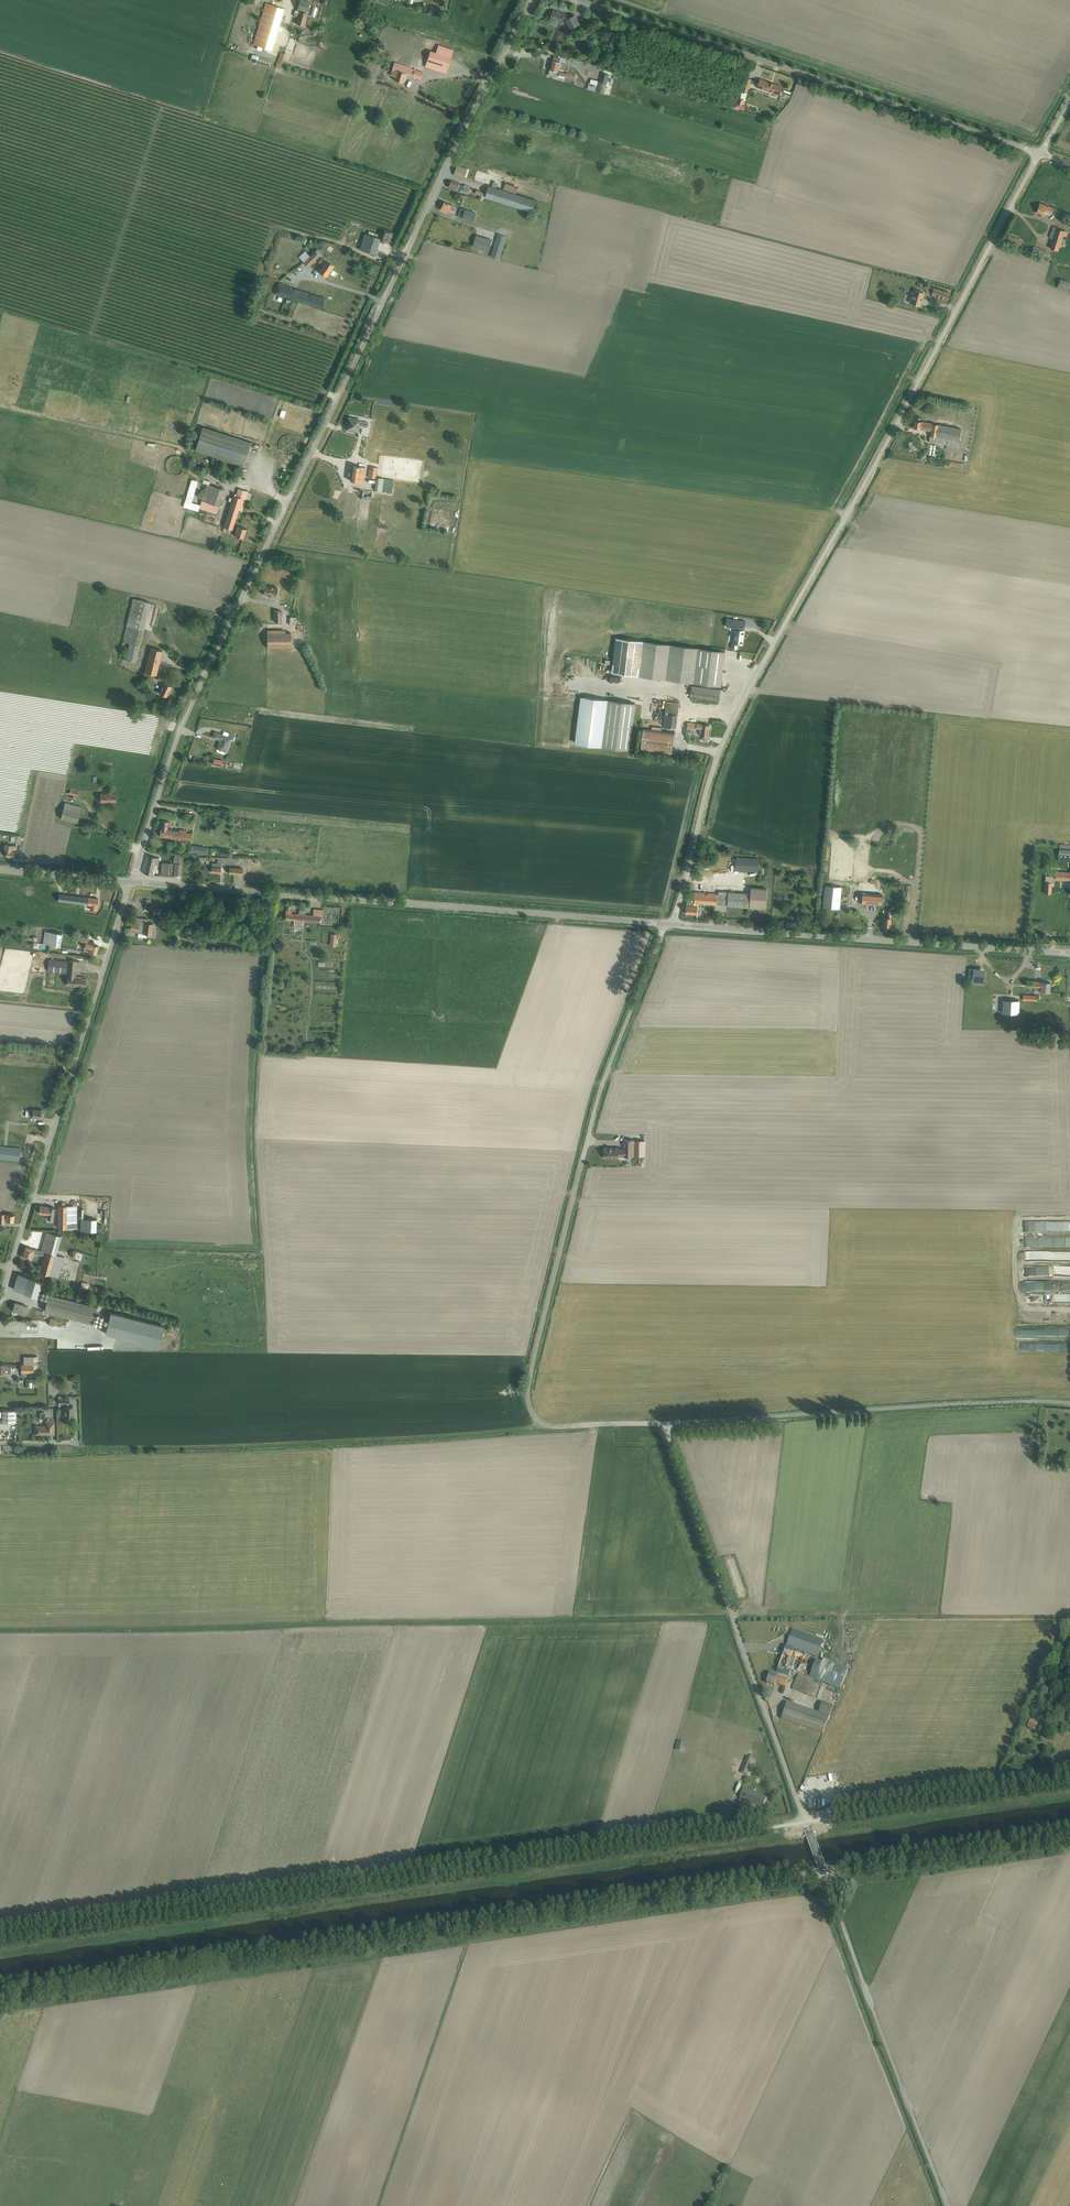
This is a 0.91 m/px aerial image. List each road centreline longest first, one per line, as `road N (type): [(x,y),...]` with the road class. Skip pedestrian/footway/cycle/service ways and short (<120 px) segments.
road 1 (track): [(1069,1839),(0,1998)]
road 2 (unclassified): [(132,882),(182,724),(531,0)]
road 3 (unclassified): [(673,924),(708,782),(735,715),(1039,153)]
road 4 (unclassified): [(806,1823),(666,1424),(1069,1403)]
road 5 (unclassified): [(806,1823),(0,1942)]
road 6 (tertiary): [(664,924),(132,882)]
road 7 (unclassified): [(1039,153),(579,0)]
road 8 (unclassified): [(0,1299),(132,882)]
road 9 (tertiary): [(1069,953),(673,924)]
road 10 (track): [(666,1424),(548,1427),(528,1402),(582,1161)]
road 11 (unclassified): [(948,2205),(820,1861)]
road 12 (unclassified): [(1069,1784),(806,1823)]
road 13 (unclassified): [(664,924),(603,1083),(582,1161)]
road 14 (tertiary): [(132,882),(0,869)]

